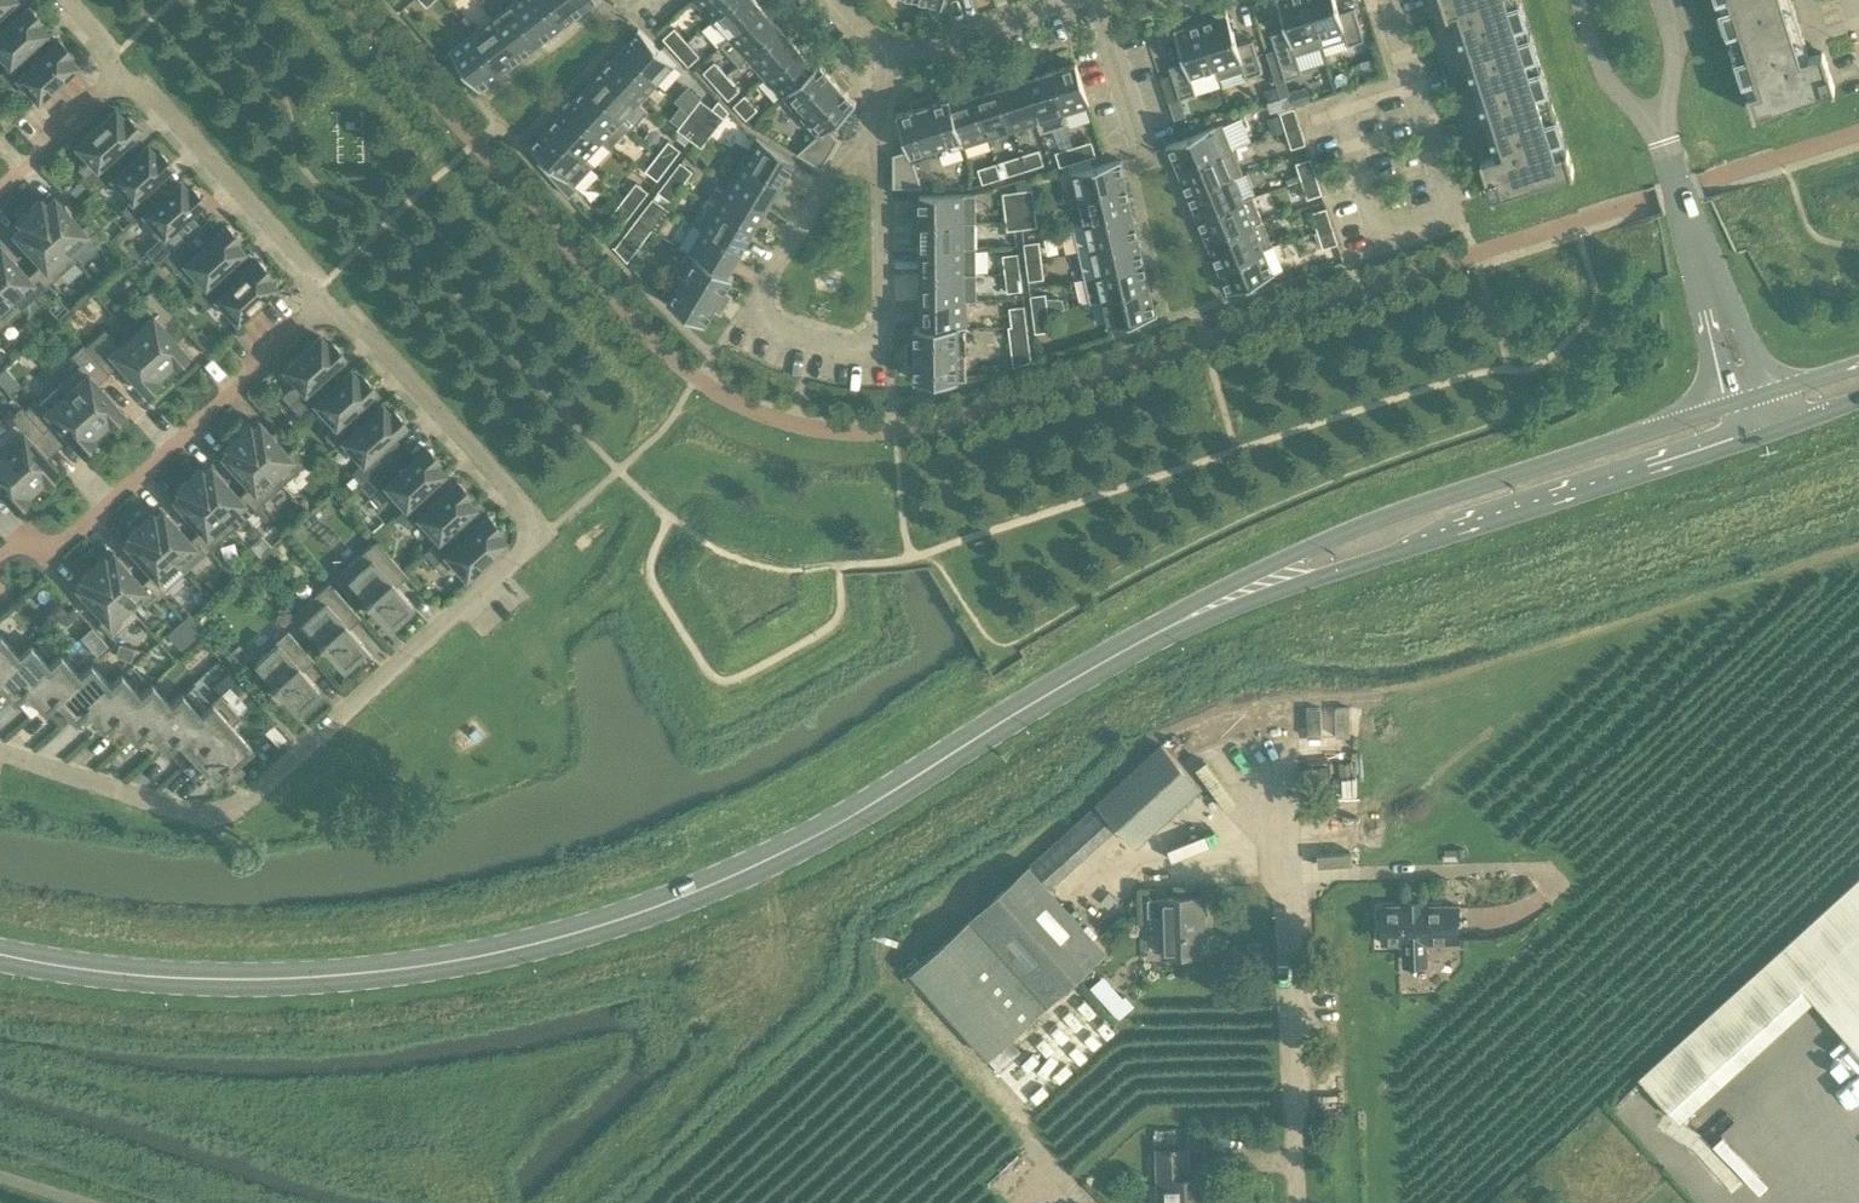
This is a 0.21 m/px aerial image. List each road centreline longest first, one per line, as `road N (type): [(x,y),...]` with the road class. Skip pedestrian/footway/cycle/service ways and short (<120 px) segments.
road 1 (secondary): [(0,956),(175,978),(292,978),(409,968),(605,924),(775,856),(1202,610),(1300,568),(1753,421)]
road 2 (residential): [(0,752),(162,805),(228,810),(545,533),(362,326),(325,305)]
road 3 (residential): [(325,305),(46,556),(25,534),(0,557)]
road 4 (residential): [(865,153),(838,169),(754,302),(765,322),(813,342),(864,348),(883,335)]
road 5 (residential): [(325,305),(308,268),(150,93),(118,79)]
road 6 (unclassified): [(1665,140),(1753,421)]
road 7 (residential): [(883,335),(882,181),(865,153)]
road 8 (residential): [(1070,0),(923,48),(893,49)]
road 9 (unclassified): [(1581,0),(1607,77),(1665,140)]
road 10 (residential): [(0,189),(118,79)]
road 11 (unclassified): [(1665,140),(1675,54),(1661,0)]

